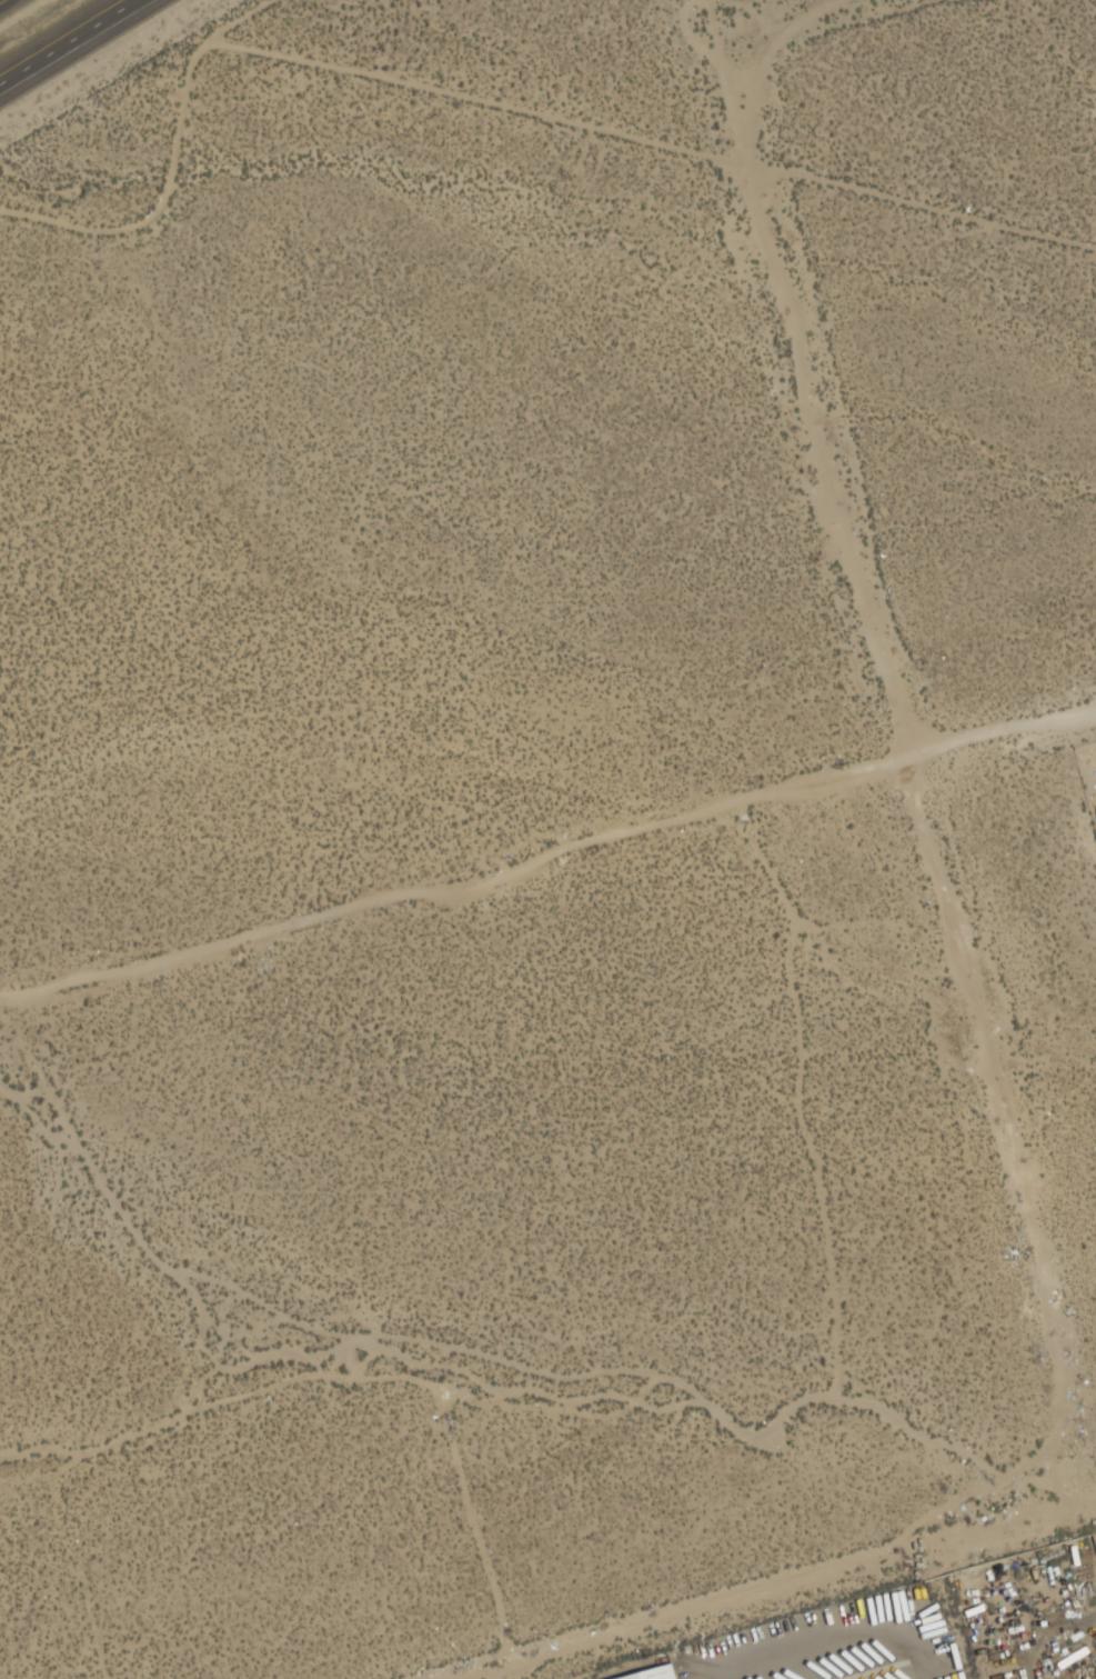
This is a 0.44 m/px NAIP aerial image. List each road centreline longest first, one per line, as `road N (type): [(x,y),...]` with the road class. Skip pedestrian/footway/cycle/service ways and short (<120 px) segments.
road 1 (motorway): [(0,82),(133,0)]

